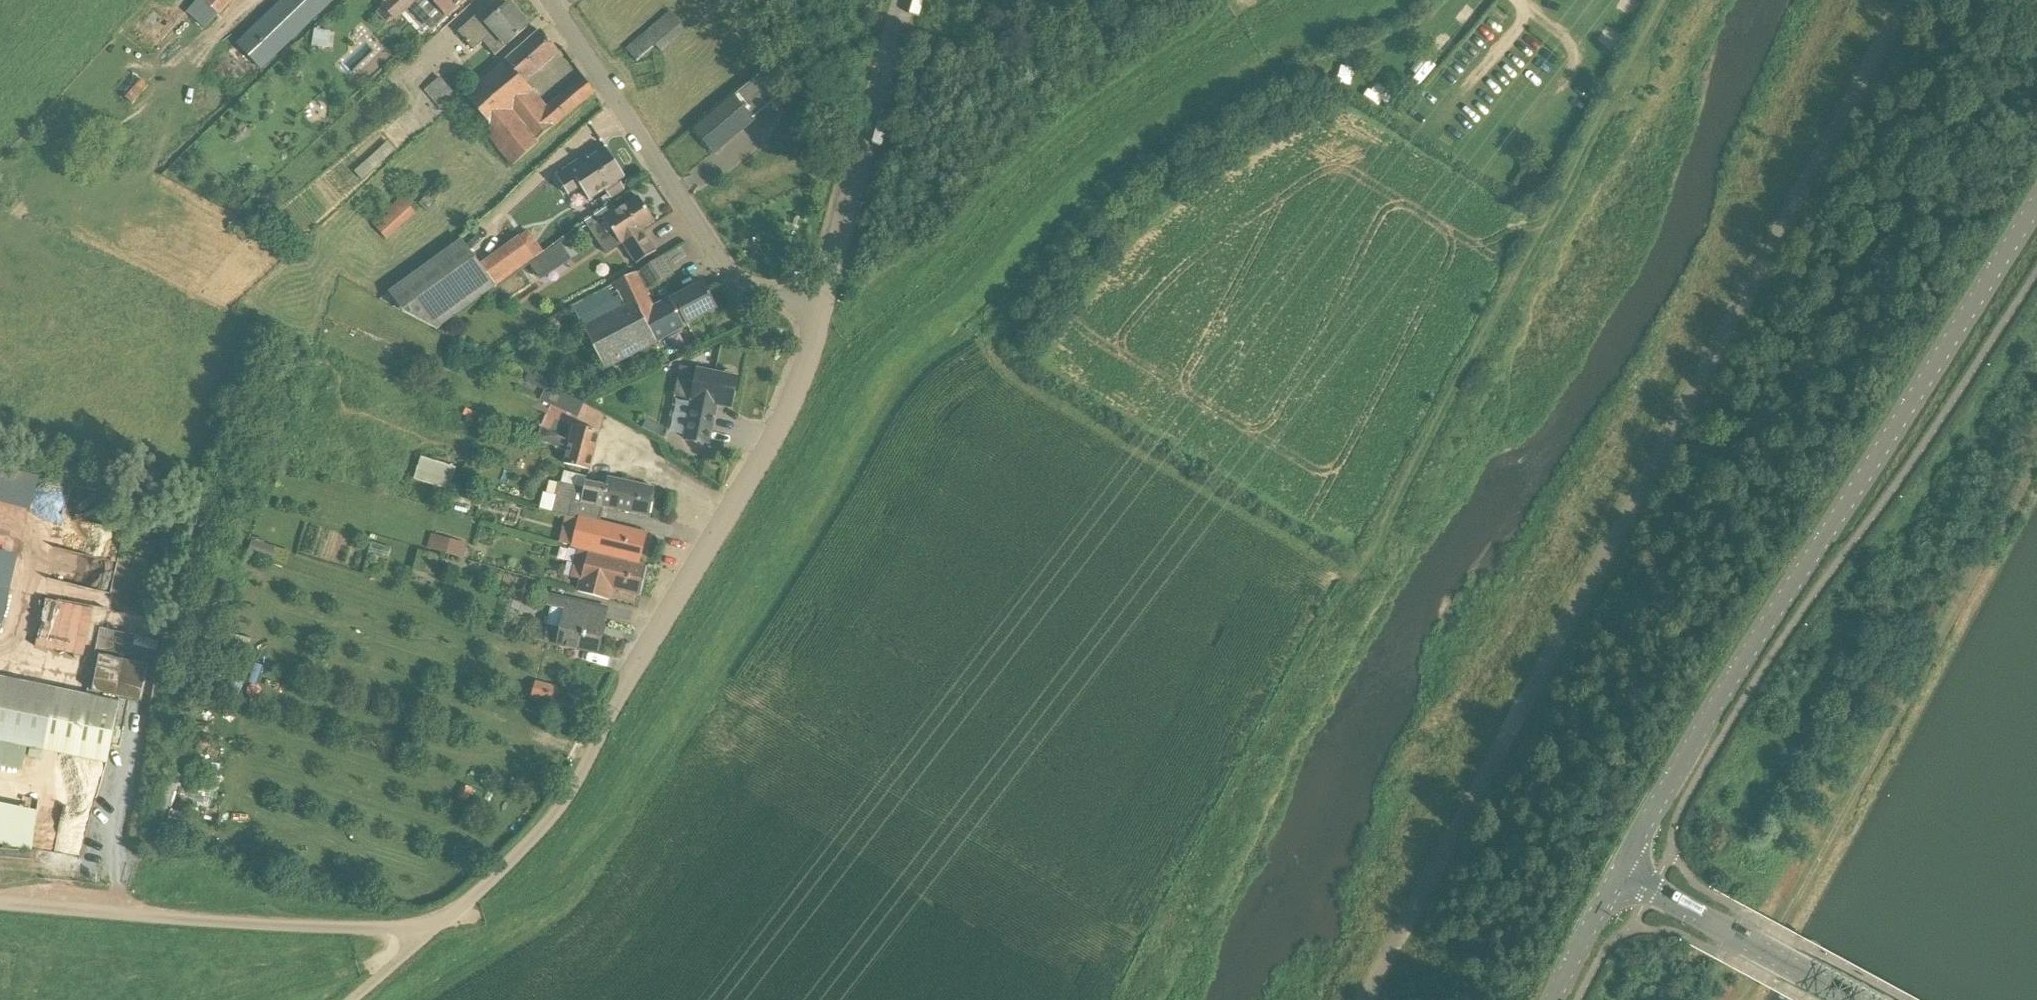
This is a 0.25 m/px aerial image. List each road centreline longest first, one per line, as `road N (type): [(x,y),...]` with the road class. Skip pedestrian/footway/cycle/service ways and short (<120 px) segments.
road 1 (unclassified): [(0,903),(217,923),(425,928),(463,906),(574,790),(778,429),(821,312)]
road 2 (unclassified): [(1359,999),(1905,0)]
road 3 (tertiary): [(1619,872),(1779,600),(2036,199)]
road 4 (track): [(1364,569),(1663,0)]
road 5 (unclassified): [(821,312),(747,290),(729,274),(548,0)]
road 6 (unclassified): [(821,312),(903,0)]
road 7 (track): [(320,660),(591,757)]
road 8 (tertiary): [(1855,999),(1619,872)]
road 9 (track): [(256,999),(358,969),(425,928)]
road 10 (tertiary): [(1551,999),(1619,872)]

